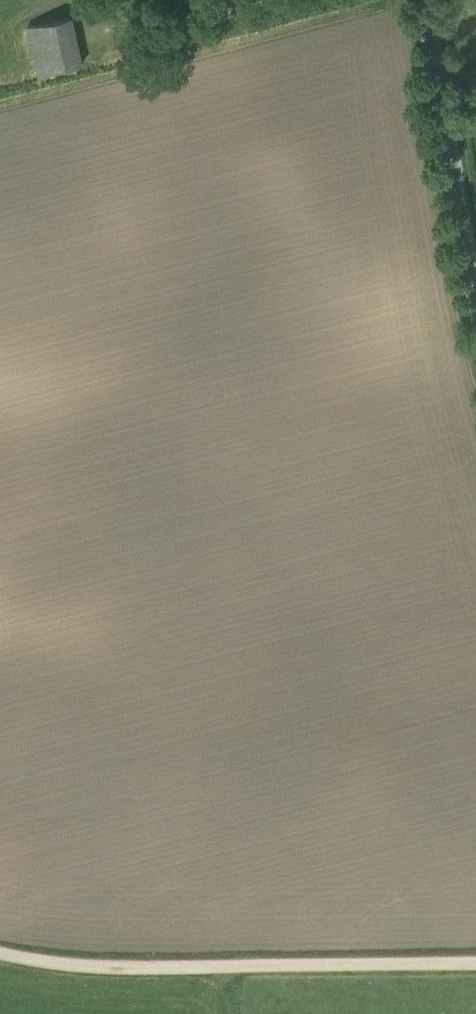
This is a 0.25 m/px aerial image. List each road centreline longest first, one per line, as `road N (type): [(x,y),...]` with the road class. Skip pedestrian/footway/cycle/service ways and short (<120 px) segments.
road 1 (track): [(0,952),(78,965),(475,965)]
road 2 (unclassified): [(475,298),(420,0)]

